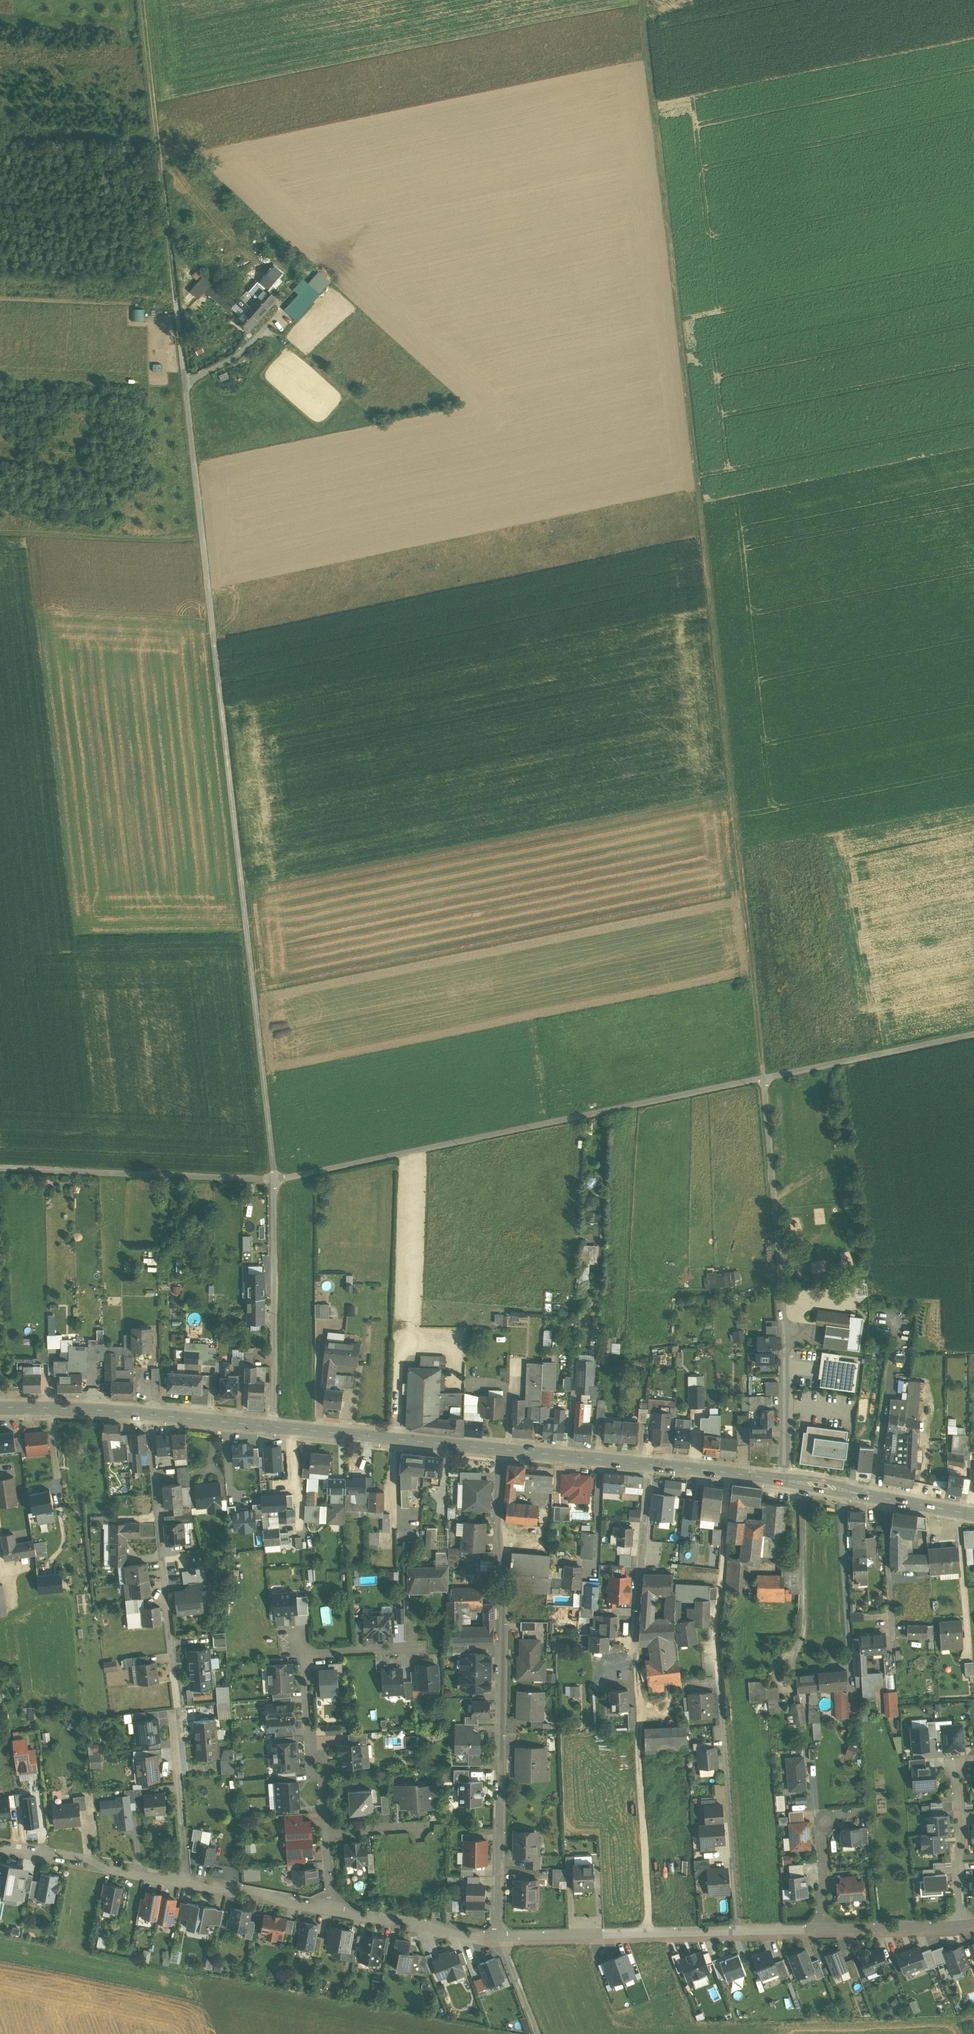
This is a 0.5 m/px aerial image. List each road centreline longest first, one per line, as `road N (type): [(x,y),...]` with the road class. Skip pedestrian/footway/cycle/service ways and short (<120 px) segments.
road 1 (track): [(764,1078),(642,0)]
road 2 (track): [(0,1169),(274,1180),(973,1035)]
road 3 (residential): [(498,1936),(500,1450)]
road 4 (residential): [(187,1884),(152,1415)]
road 5 (residential): [(764,1078),(786,1351),(783,1480)]
road 6 (track): [(186,379),(142,0)]
road 7 (residential): [(822,1929),(498,1936)]
road 8 (secondary): [(783,1480),(500,1450)]
road 9 (residential): [(274,1427),(274,1180)]
road 10 (secondary): [(500,1450),(274,1427)]
road 11 (secondary): [(973,1515),(783,1480)]
road 12 (residential): [(187,1884),(0,1845)]
road 13 (residential): [(327,1833),(324,1770),(312,1758),(305,1653)]
road 14 (residential): [(498,1936),(331,1909)]
road 15 (residential): [(959,1765),(959,1926)]
road 16 (residential): [(822,1929),(822,1818),(865,1812)]
road 17 (secondary): [(152,1415),(0,1408)]
road 18 (residential): [(331,1909),(187,1884)]
road 19 (residential): [(959,1926),(822,1929)]
road 20 (secondary): [(274,1427),(152,1415)]

